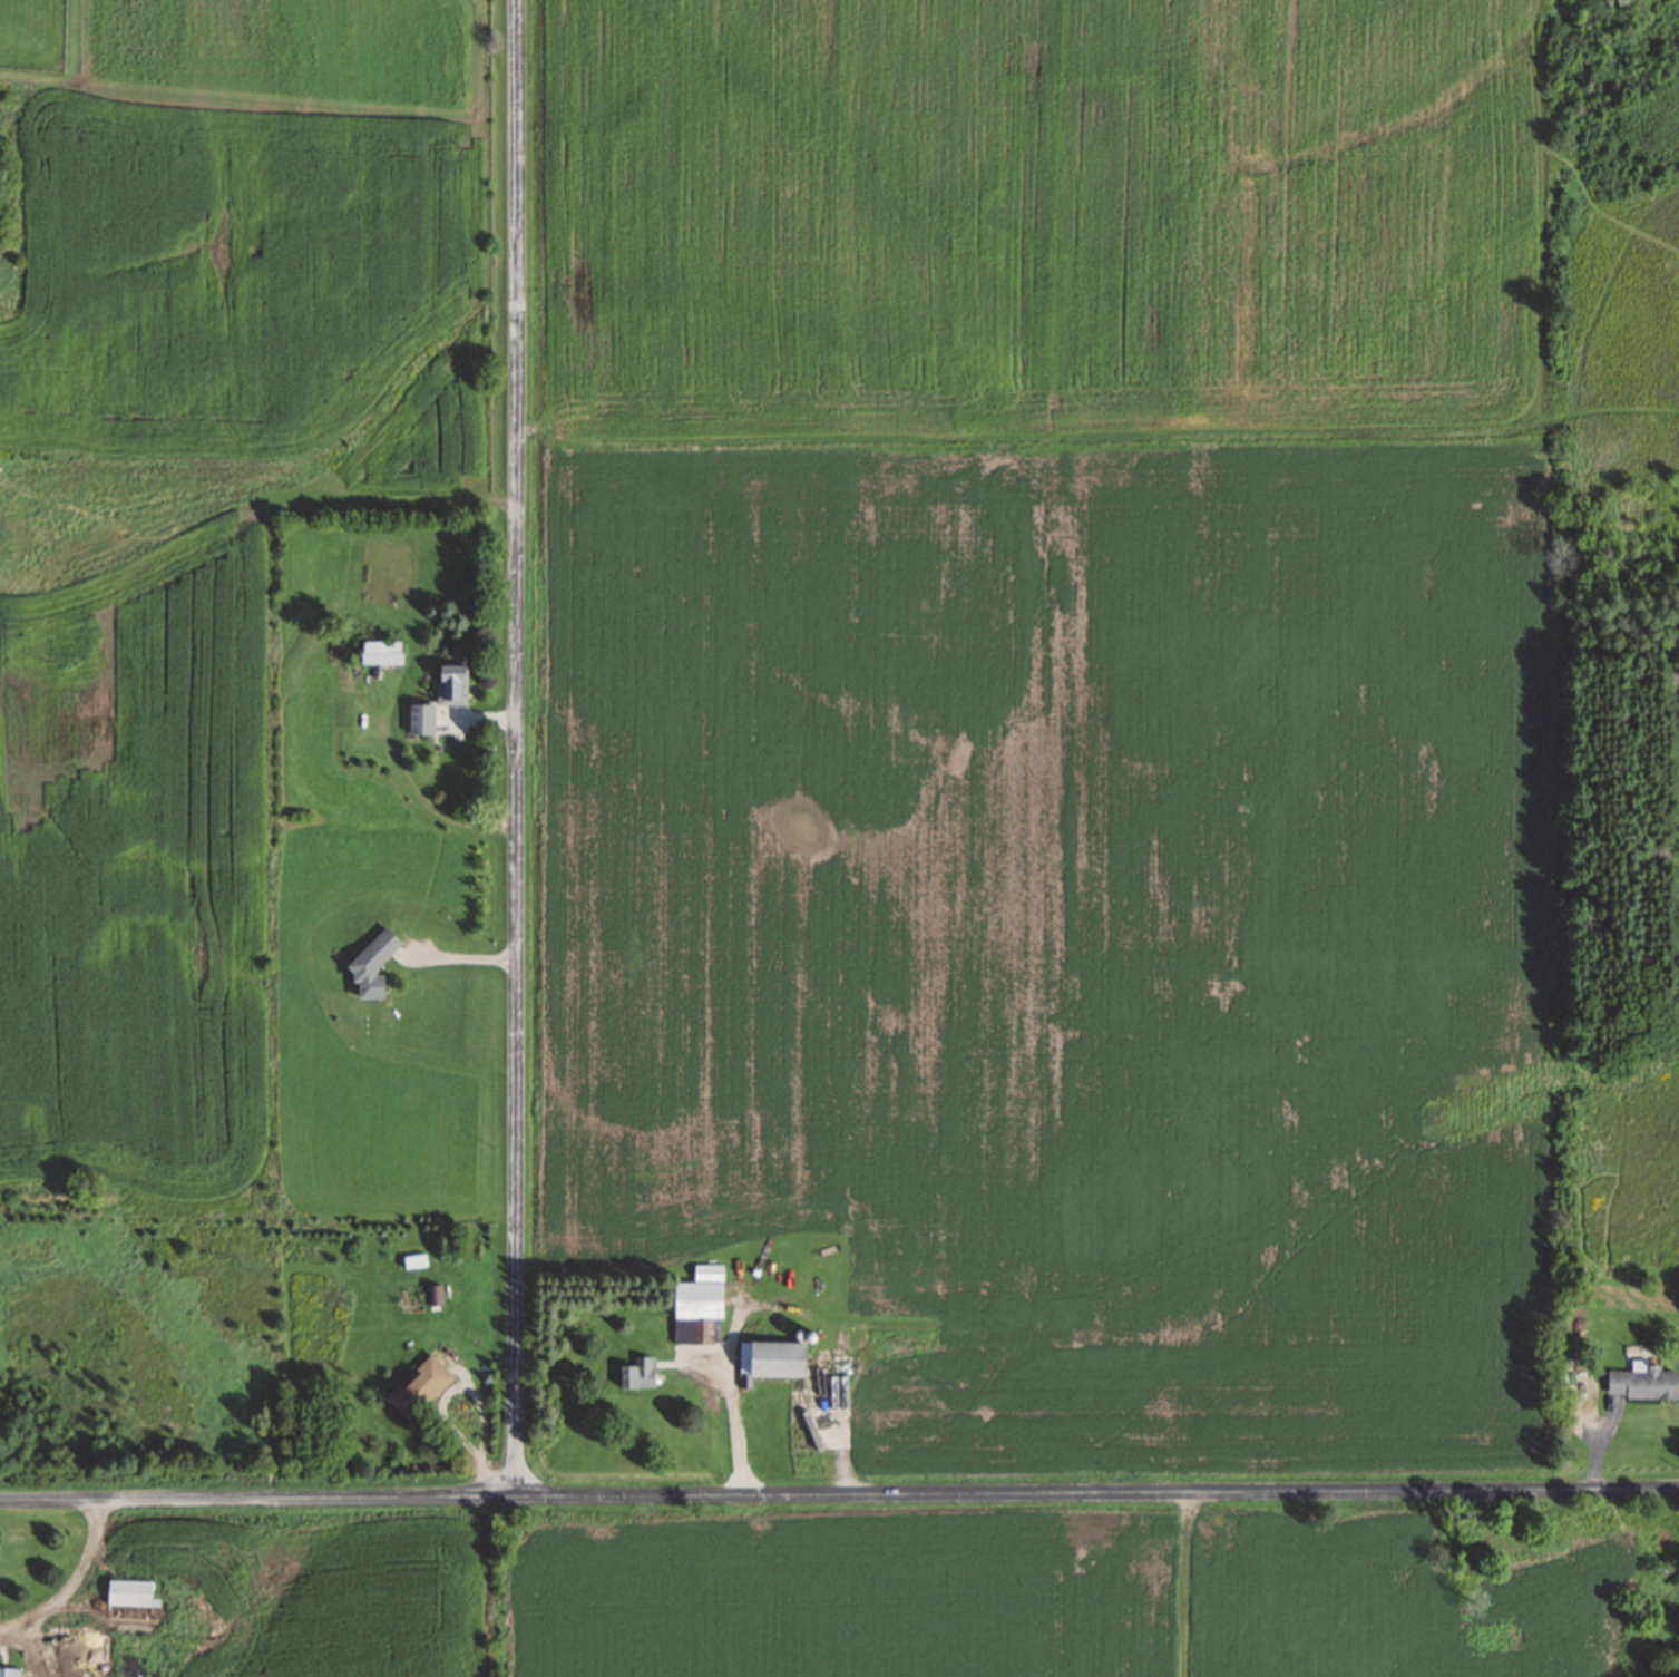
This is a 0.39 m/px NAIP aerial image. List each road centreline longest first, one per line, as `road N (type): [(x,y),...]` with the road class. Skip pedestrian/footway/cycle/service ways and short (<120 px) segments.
road 1 (residential): [(0,1500),(1678,1489)]
road 2 (residential): [(513,0),(516,1495)]

